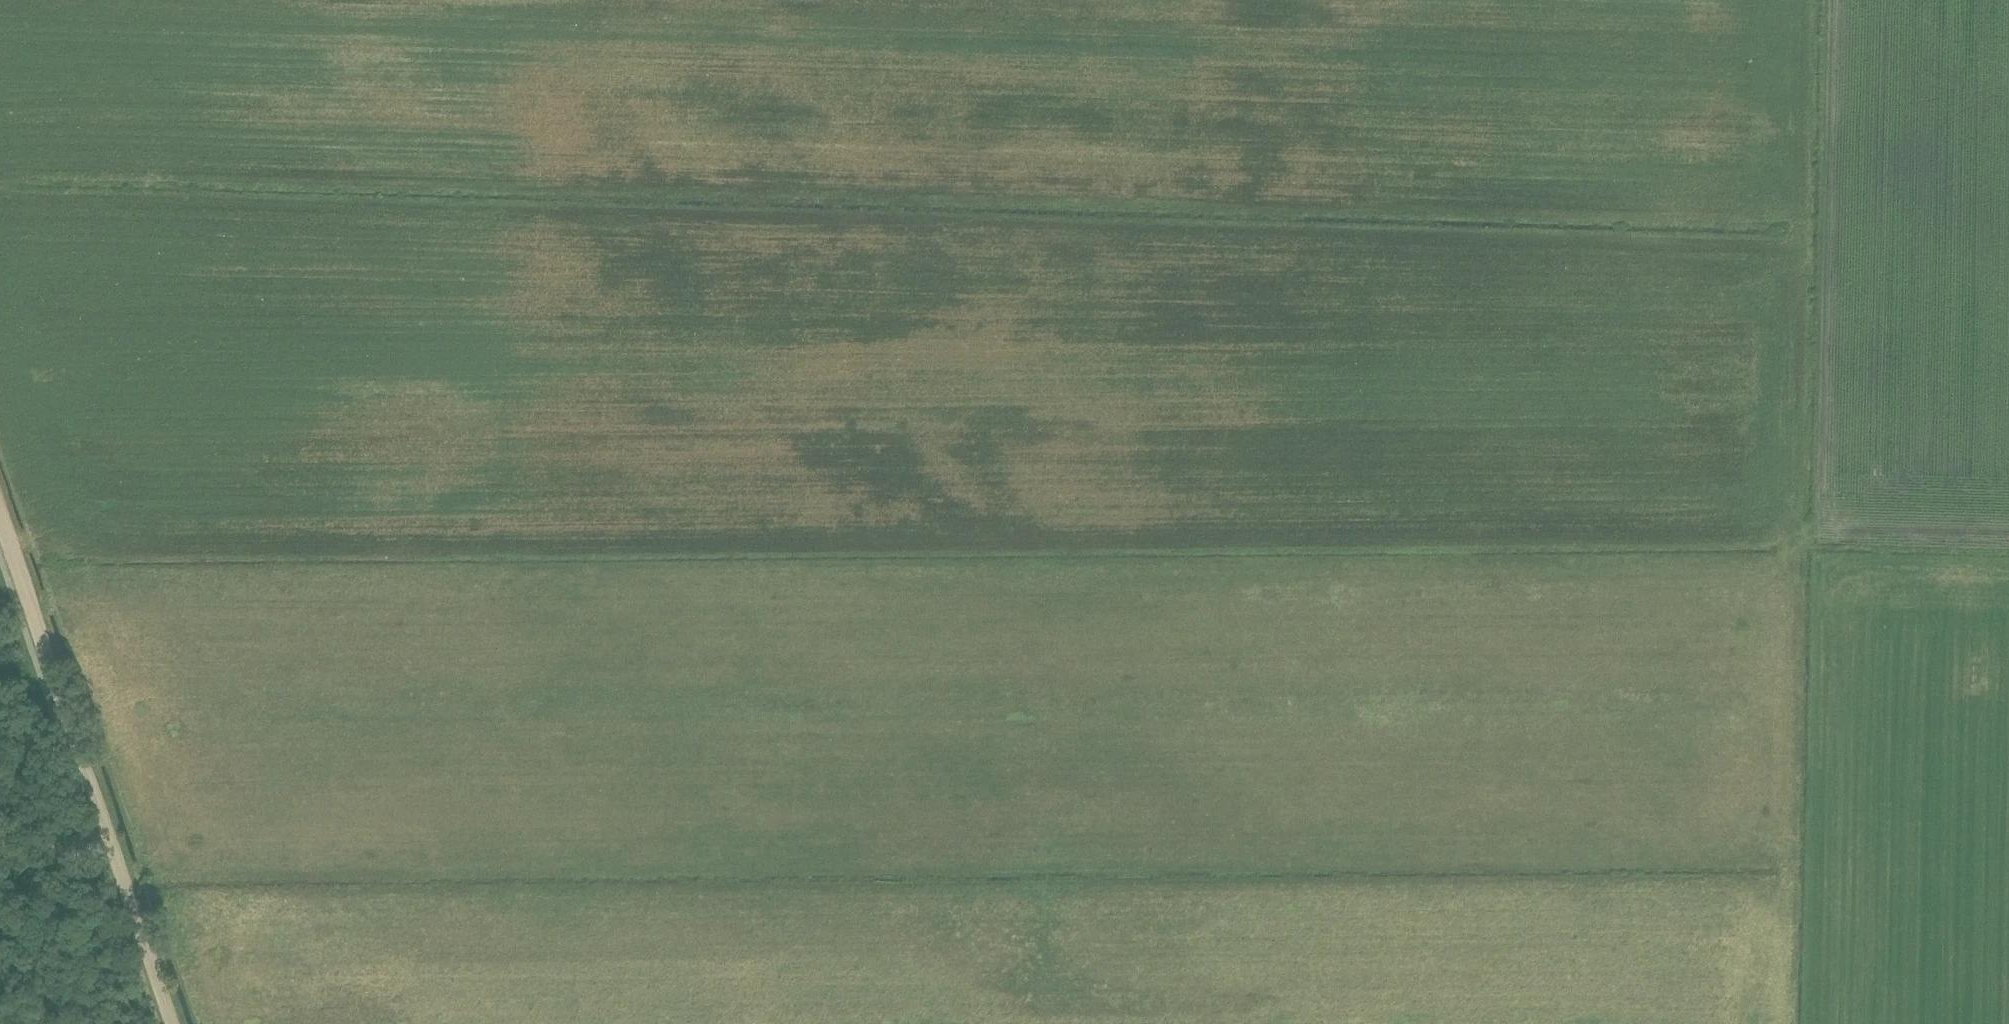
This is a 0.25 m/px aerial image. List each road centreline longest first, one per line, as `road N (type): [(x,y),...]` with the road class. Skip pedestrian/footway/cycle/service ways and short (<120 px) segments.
road 1 (track): [(0,517),(172,1023)]

